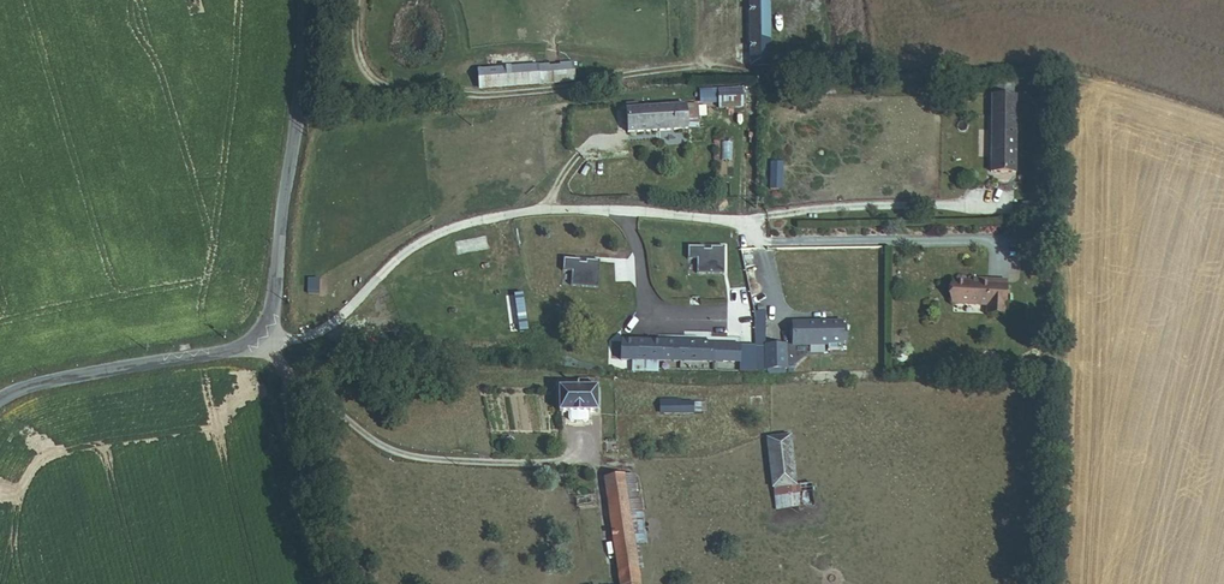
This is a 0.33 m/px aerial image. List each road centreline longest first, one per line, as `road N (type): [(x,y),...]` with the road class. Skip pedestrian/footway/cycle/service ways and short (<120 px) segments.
road 1 (tertiary): [(0,399),(143,363),(233,351),(263,334),(274,300),(296,118),(300,0)]
road 2 (track): [(323,583),(263,334)]

